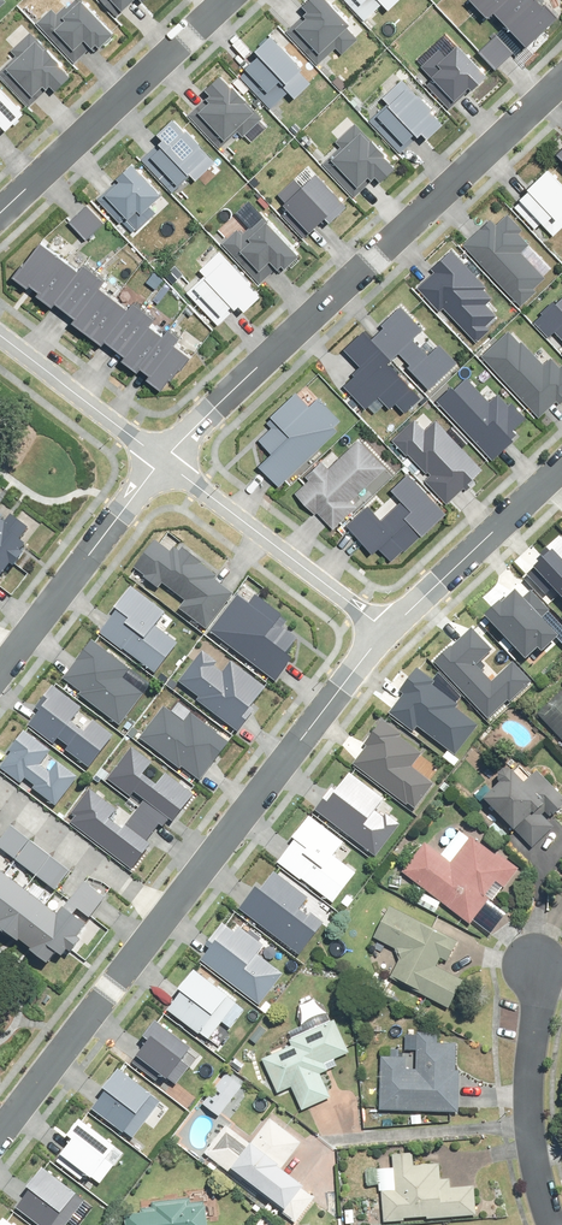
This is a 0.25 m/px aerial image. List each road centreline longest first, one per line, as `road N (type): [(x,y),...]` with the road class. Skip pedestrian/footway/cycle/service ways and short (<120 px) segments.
road 1 (residential): [(153,462),(561,78)]
road 2 (residential): [(156,922),(378,632)]
road 3 (residential): [(0,216),(223,0)]
road 4 (residential): [(153,462),(378,632)]
road 5 (residential): [(554,1224),(528,1125),(538,962)]
road 6 (residential): [(0,1123),(156,922)]
road 7 (residential): [(561,460),(378,632)]
road 8 (residential): [(8,652),(153,462)]
road 9 (residential): [(0,794),(156,922)]
road 10 (residential): [(0,346),(153,462)]

